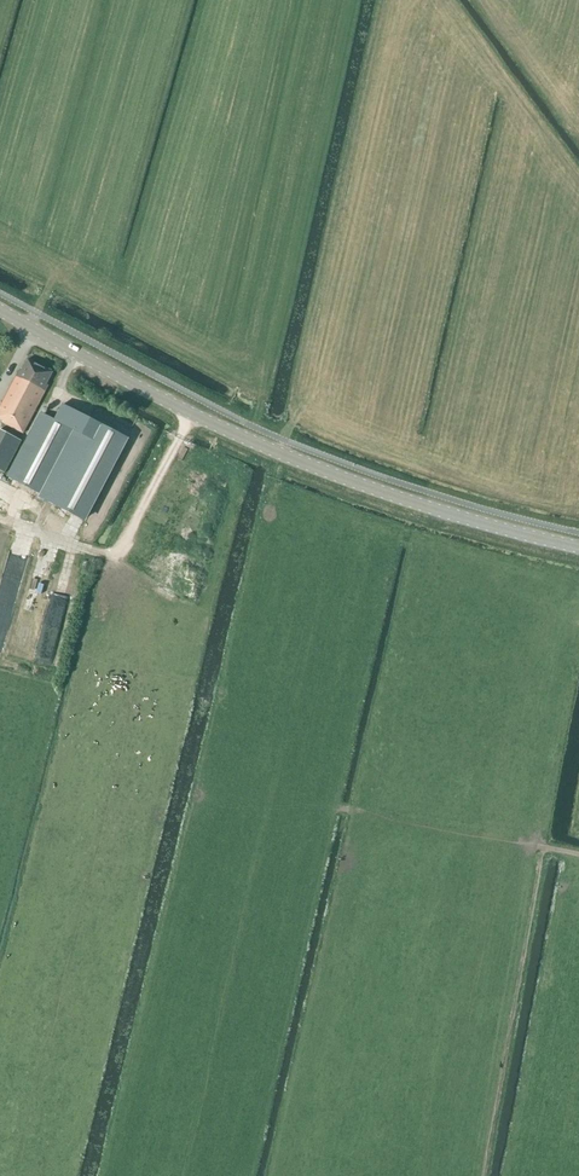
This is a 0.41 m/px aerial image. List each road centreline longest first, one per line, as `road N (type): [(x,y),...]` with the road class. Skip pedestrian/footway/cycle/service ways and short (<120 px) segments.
road 1 (secondary): [(578,547),(426,506),(285,455),(0,310)]

